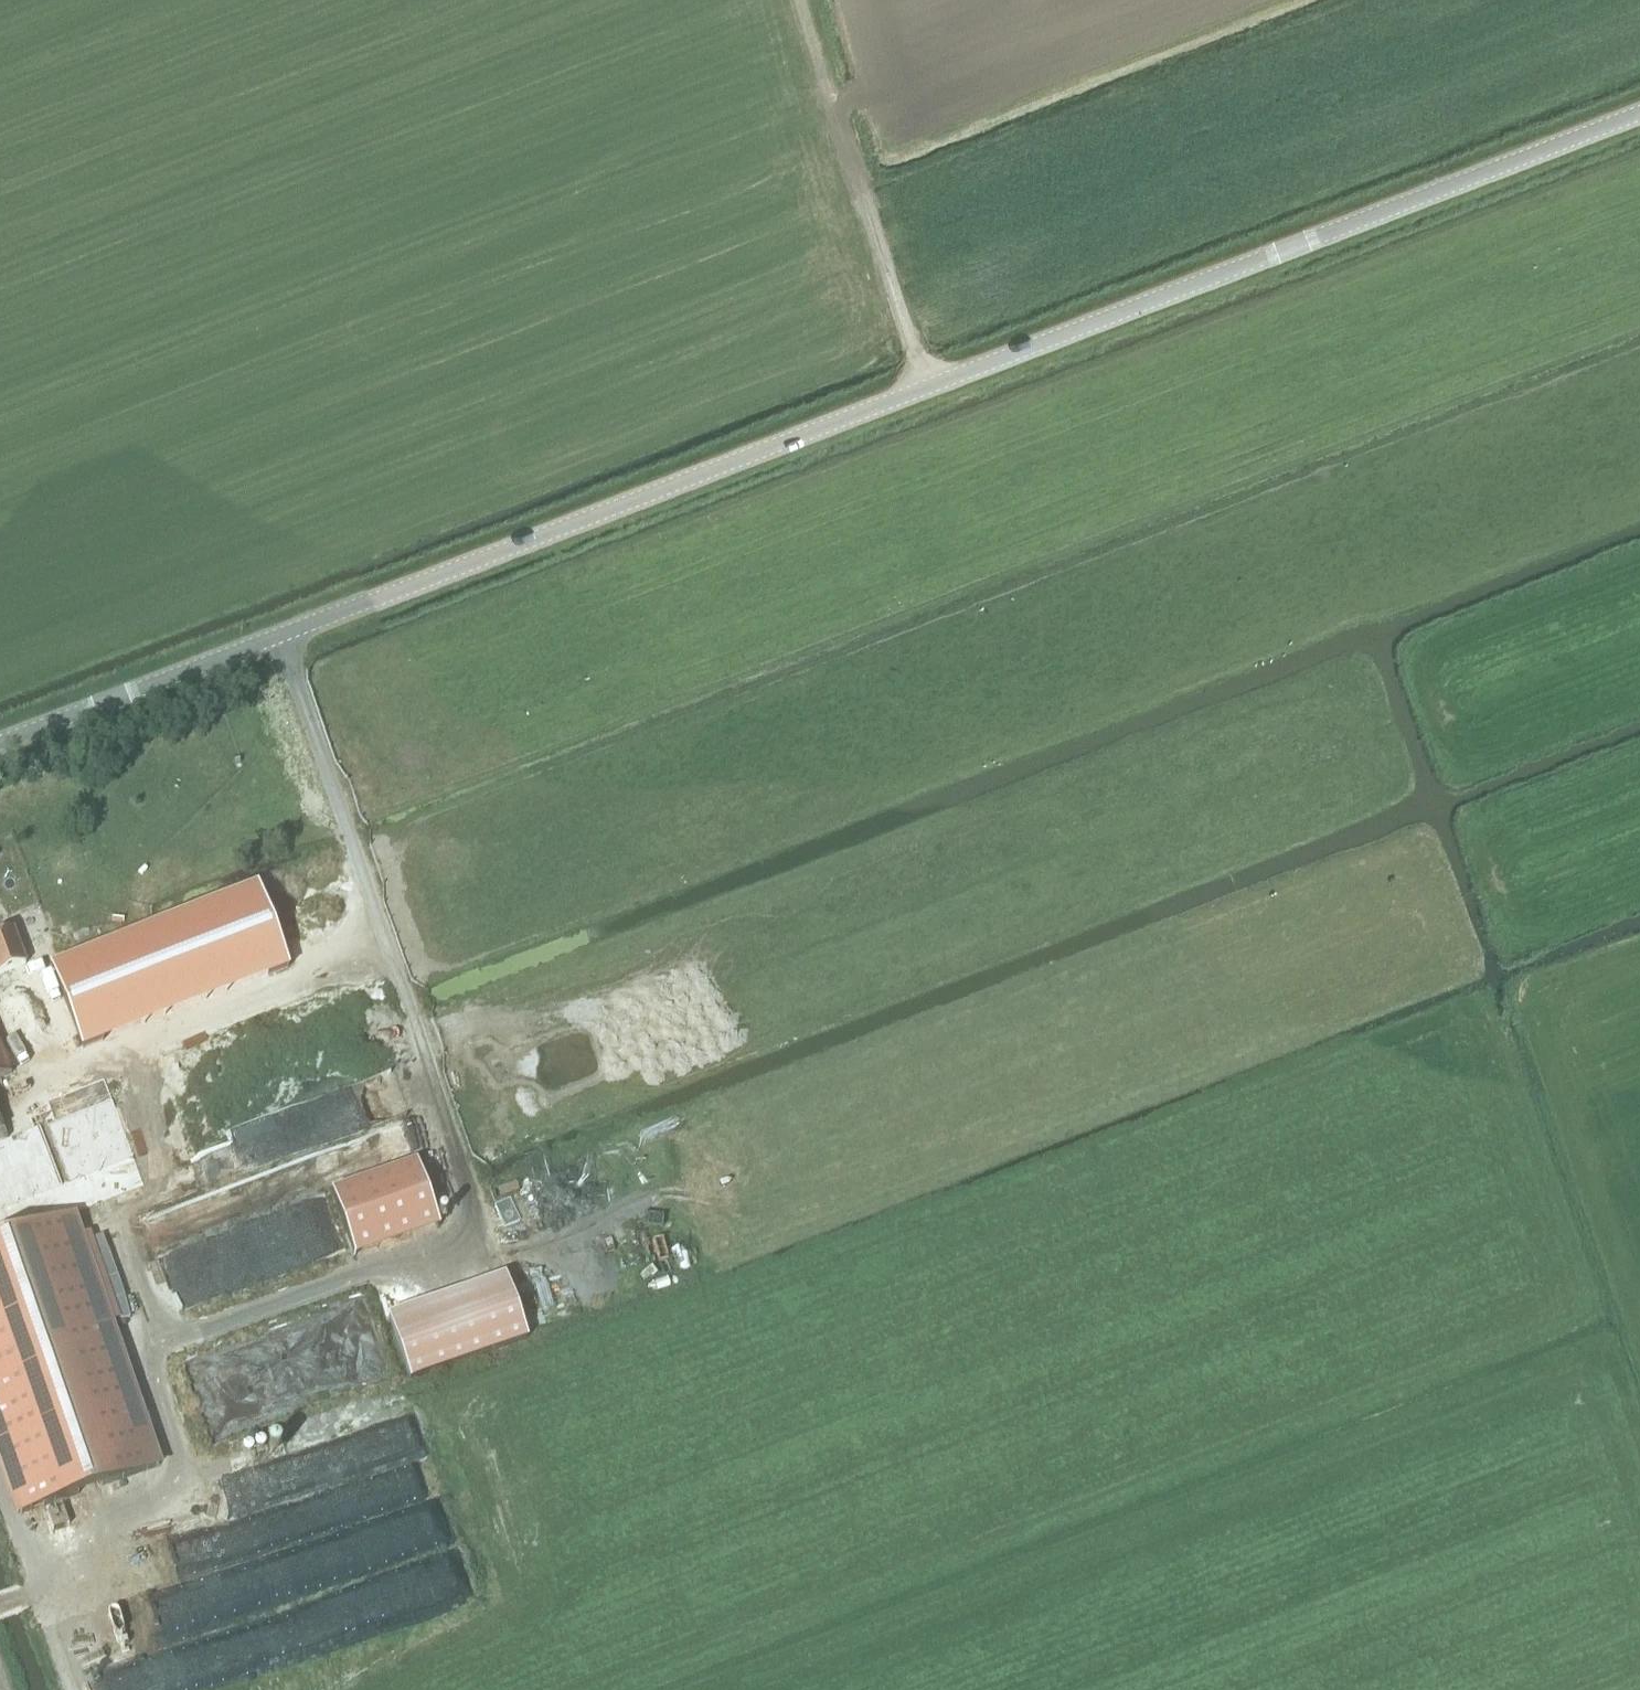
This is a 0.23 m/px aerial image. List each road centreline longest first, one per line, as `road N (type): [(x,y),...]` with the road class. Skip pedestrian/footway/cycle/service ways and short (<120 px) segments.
road 1 (tertiary): [(0,743),(1639,110)]
road 2 (track): [(278,635),(493,1234),(150,1358),(202,1494)]
road 3 (track): [(924,385),(810,0)]
road 4 (track): [(126,1067),(107,977),(129,956),(184,945),(362,869)]

